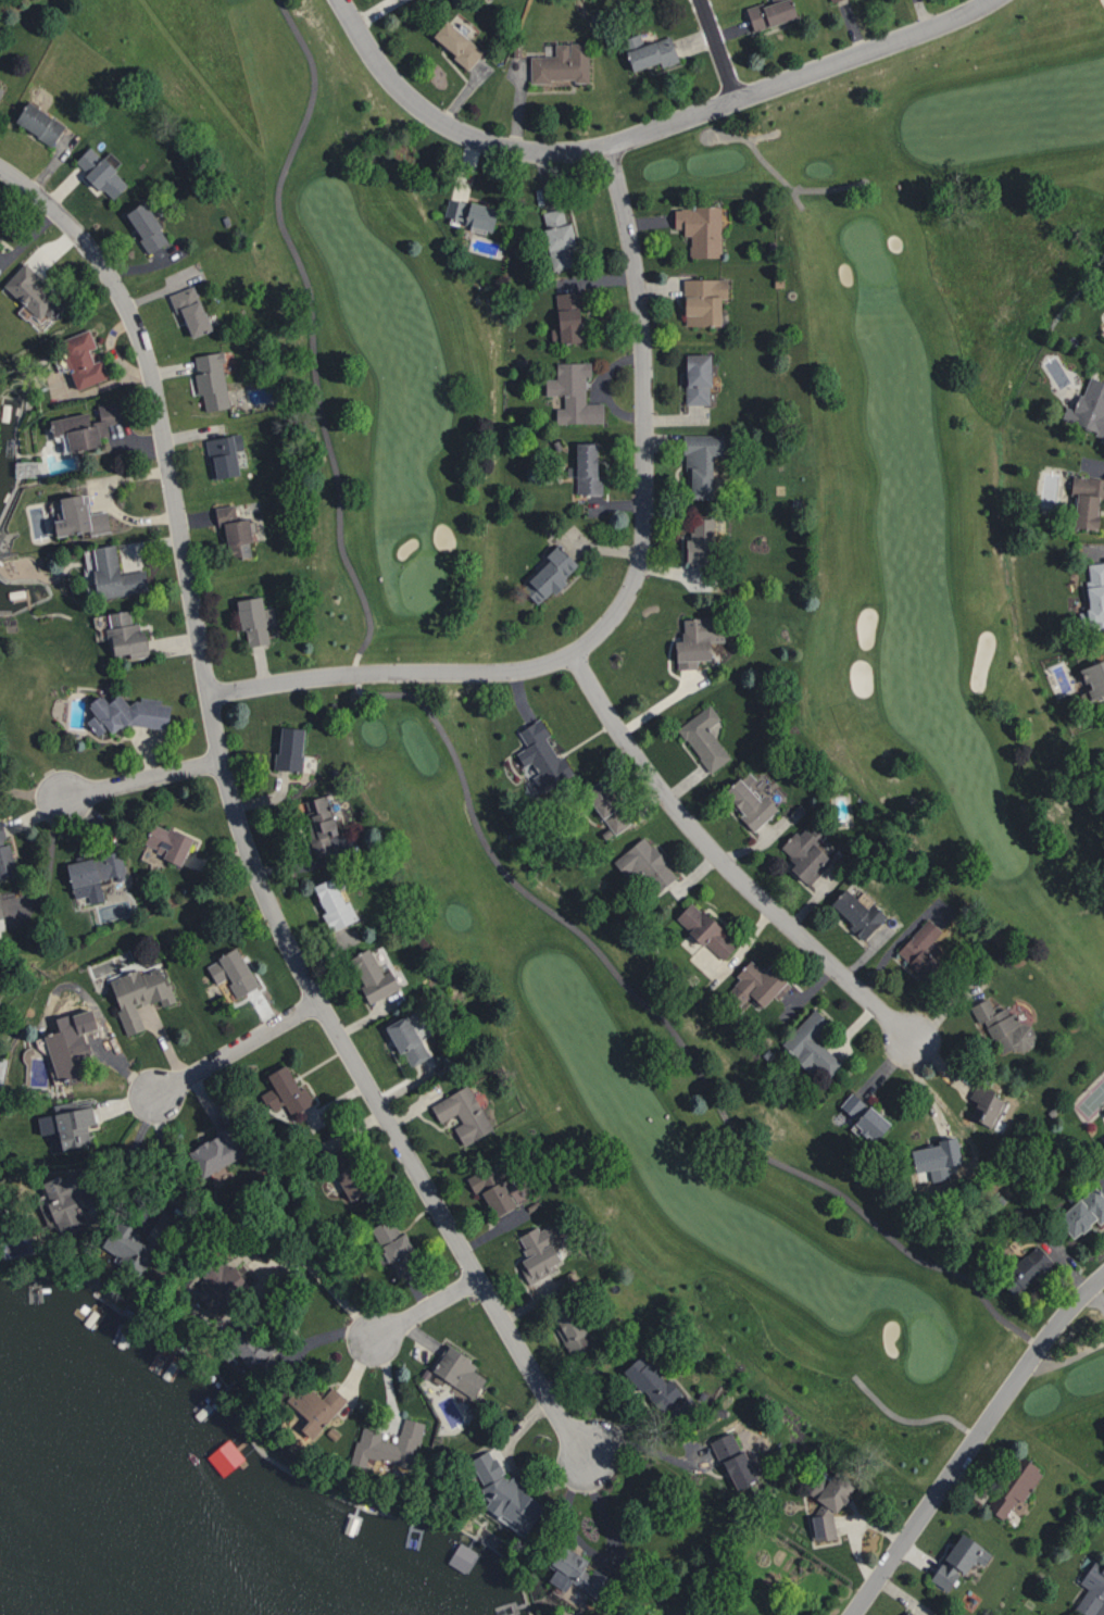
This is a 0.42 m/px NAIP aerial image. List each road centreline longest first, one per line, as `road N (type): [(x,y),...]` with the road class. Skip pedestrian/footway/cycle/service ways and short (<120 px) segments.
road 1 (residential): [(590,1453),(554,1412),(268,904),(221,761),(140,339),(87,247),(0,168)]
road 2 (residential): [(209,694),(336,675),(515,672),(582,648),(620,606),(643,546),(642,367),(633,252),(609,143)]
road 3 (residential): [(339,0),(374,61),(406,97),(471,137),(540,152),(632,137),(991,0)]
road 4 (residential): [(572,653),(639,762),(697,835),(912,1040)]
road 5 (residential): [(852,1614),(1015,1381),(1103,1275)]
road 6 (residential): [(318,1002),(155,1094)]
road 7 (residential): [(221,761),(63,798)]

